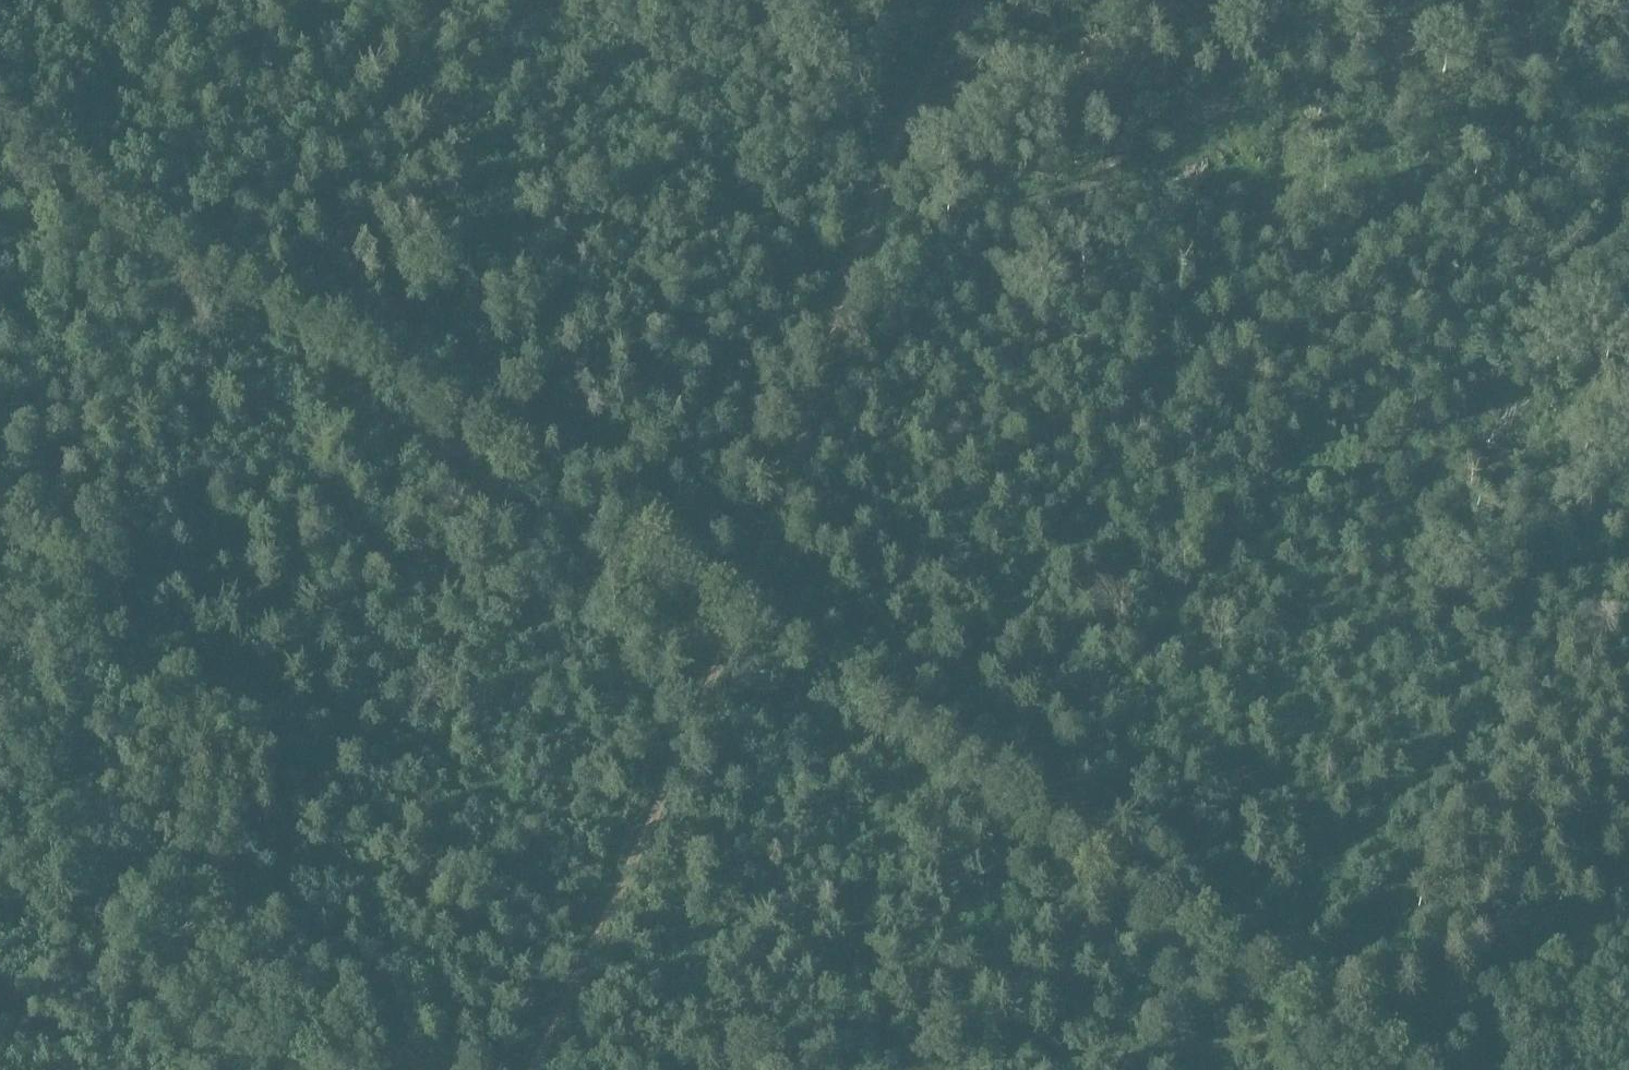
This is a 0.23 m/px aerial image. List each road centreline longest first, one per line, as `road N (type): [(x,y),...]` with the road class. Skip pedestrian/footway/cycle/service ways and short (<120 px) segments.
road 1 (track): [(528,1069),(727,636),(897,134),(971,0)]
road 2 (track): [(977,1069),(1379,1024),(1474,991),(1628,914)]

